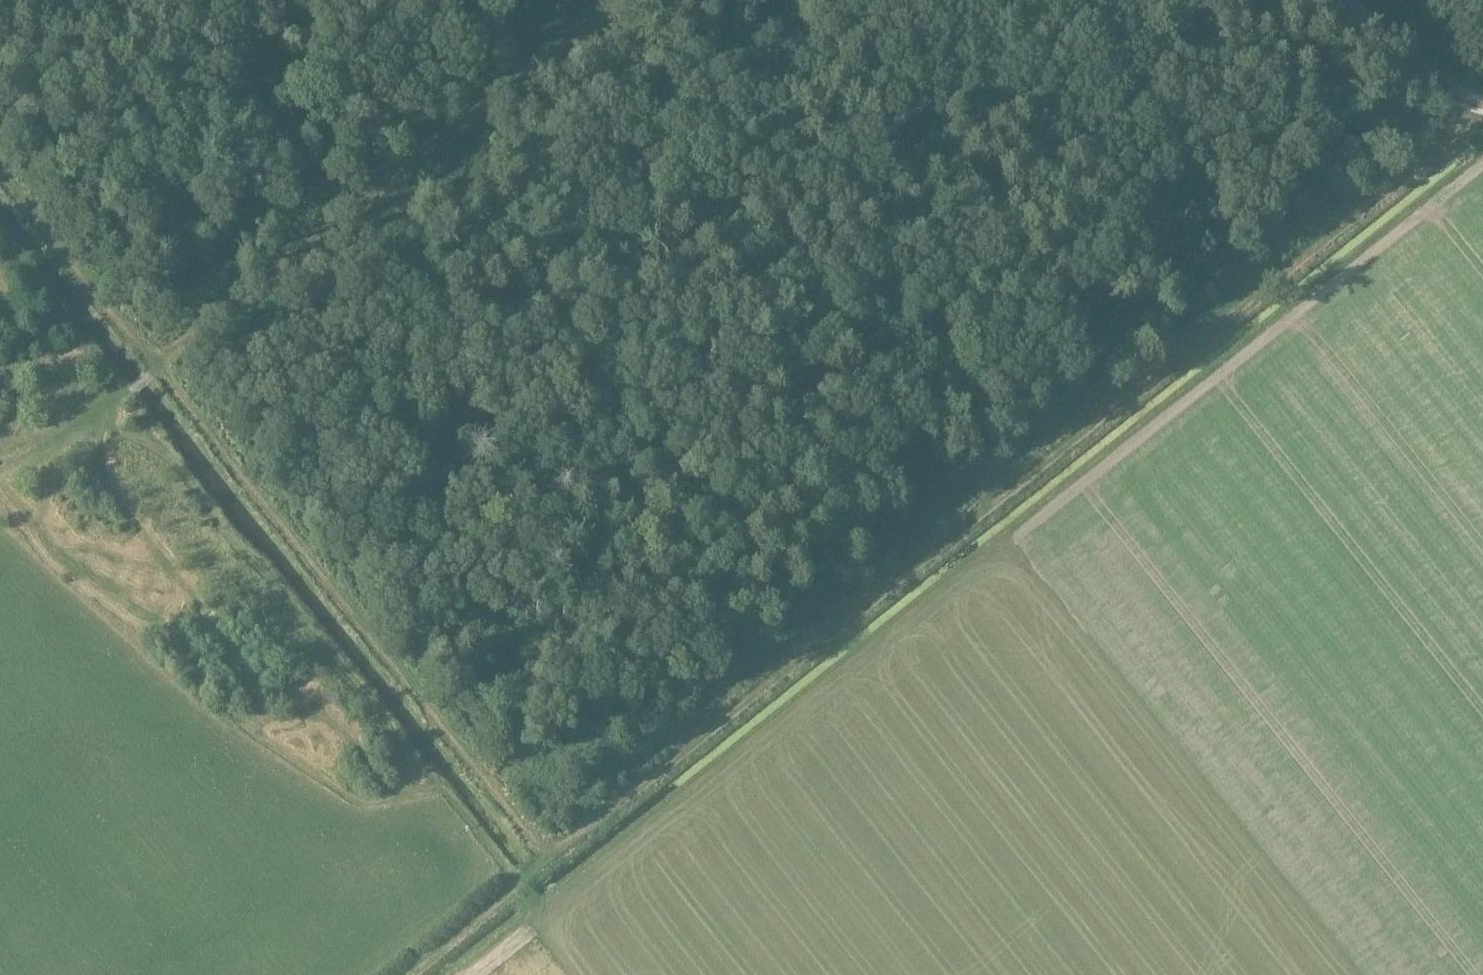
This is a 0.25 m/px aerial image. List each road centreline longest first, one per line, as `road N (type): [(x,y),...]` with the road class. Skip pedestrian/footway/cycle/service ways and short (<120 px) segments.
road 1 (track): [(399,974),(1482,107)]
road 2 (track): [(0,182),(541,862)]
road 3 (track): [(515,883),(448,797),(396,795),(349,732),(256,686),(113,495),(95,415)]
road 4 (track): [(153,369),(611,0)]
road 5 (track): [(0,368),(49,376),(100,404),(91,421),(0,486)]
road 6 (track): [(1349,0),(1482,98)]

